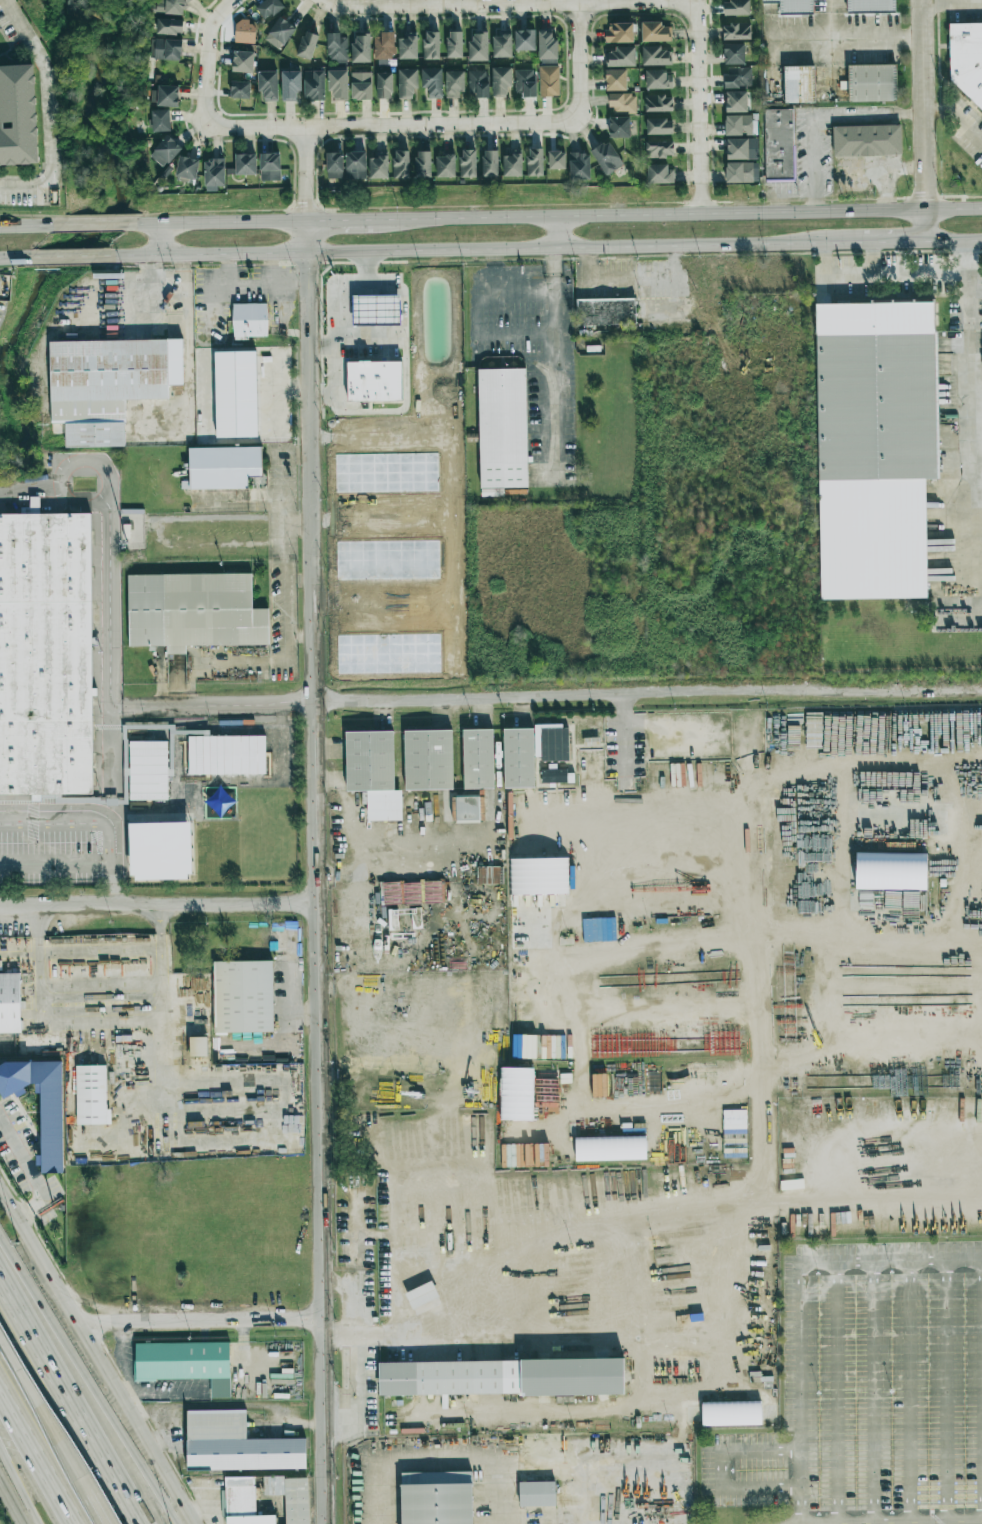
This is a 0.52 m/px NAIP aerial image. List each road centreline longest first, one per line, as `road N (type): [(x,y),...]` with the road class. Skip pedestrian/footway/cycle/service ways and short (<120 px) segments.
road 1 (residential): [(306,222),(327,1523)]
road 2 (primary): [(101,256),(861,243)]
road 3 (residential): [(318,701),(981,685)]
road 4 (primary): [(981,209),(373,220)]
road 5 (primary): [(189,1523),(0,1185)]
road 6 (residential): [(697,3),(320,0)]
road 7 (residential): [(575,120),(214,125)]
road 8 (motorway): [(183,1523),(0,1256)]
road 9 (residential): [(0,908),(317,902)]
road 10 (motorway): [(151,1523),(0,1259)]
road 11 (tertiary): [(924,0),(927,242)]
road 12 (residential): [(700,214),(697,0)]
road 13 (residential): [(125,1324),(324,1319)]
road 14 (motorway): [(6,1353),(105,1523)]
road 15 (primary): [(306,222),(135,224)]
road 16 (motorway): [(0,1398),(71,1523)]
road 17 (residential): [(214,125),(213,23),(240,0)]

